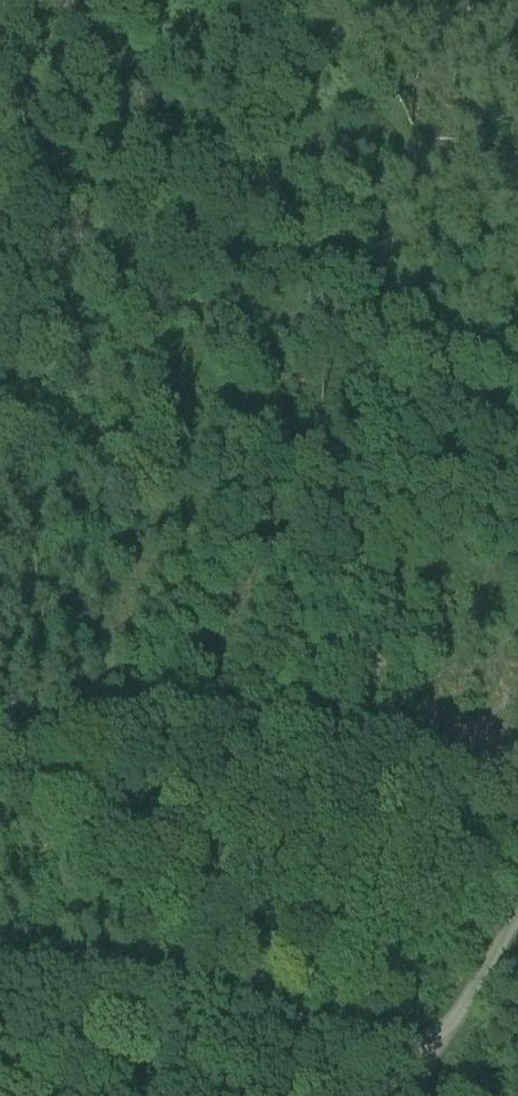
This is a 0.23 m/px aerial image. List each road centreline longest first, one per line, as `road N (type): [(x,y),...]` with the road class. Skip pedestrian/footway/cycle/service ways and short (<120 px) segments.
road 1 (unclassified): [(0,972),(402,1044),(446,1030),(517,912)]

